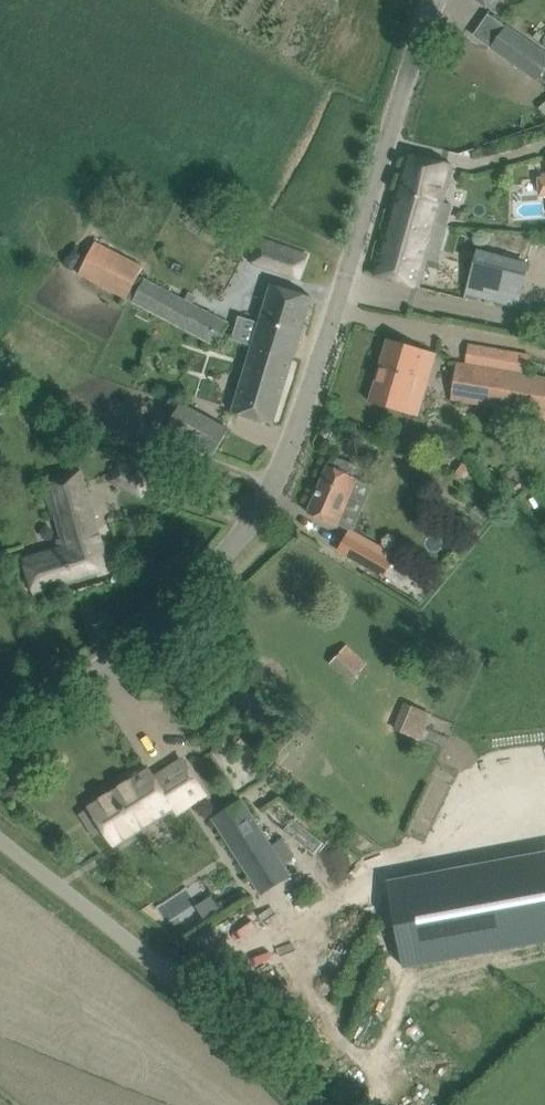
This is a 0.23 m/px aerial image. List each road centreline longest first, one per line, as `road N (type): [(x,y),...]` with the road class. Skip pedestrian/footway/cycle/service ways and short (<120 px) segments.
road 1 (unclassified): [(0,728),(103,666),(168,613),(252,519),(298,429),(438,0)]
road 2 (unclassified): [(314,1104),(196,994),(0,839)]

